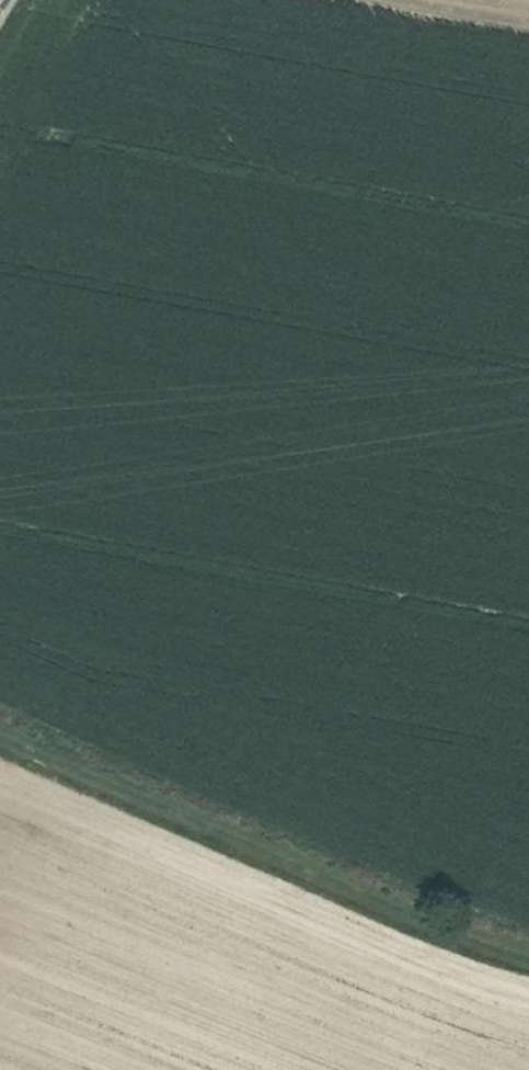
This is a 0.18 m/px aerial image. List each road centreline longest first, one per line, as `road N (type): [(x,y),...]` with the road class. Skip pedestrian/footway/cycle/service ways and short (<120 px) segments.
road 1 (track): [(528,965),(380,909),(0,739)]

